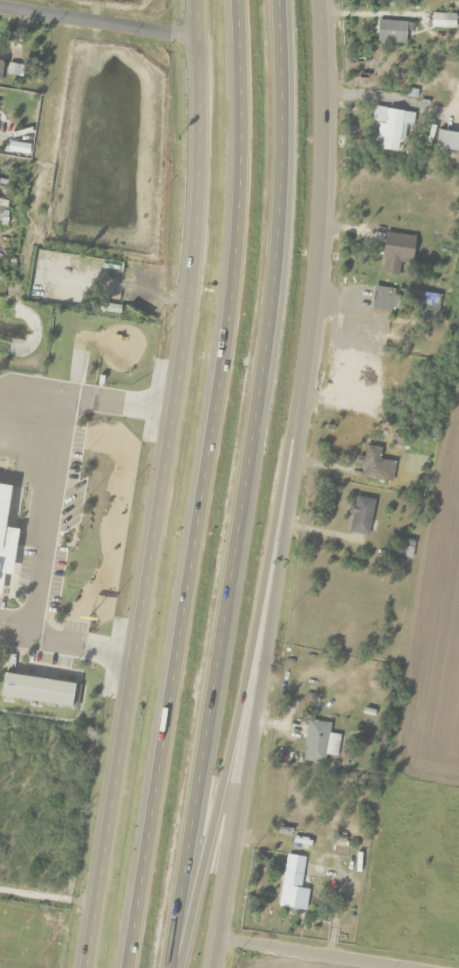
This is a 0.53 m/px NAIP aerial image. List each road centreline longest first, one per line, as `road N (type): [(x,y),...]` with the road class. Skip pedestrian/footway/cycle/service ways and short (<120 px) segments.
road 1 (motorway): [(169,967),(256,411),(274,146),(272,0)]
road 2 (motorway): [(226,0),(228,149),(207,396),(121,967)]
road 3 (secondary): [(182,369),(87,967)]
road 4 (secondary): [(216,967),(310,378)]
road 5 (secondary): [(310,378),(330,101),(326,0)]
road 6 (secondary): [(188,0),(192,150),(182,369)]
road 7 (residential): [(0,10),(189,36)]
road 8 (residential): [(397,967),(221,938)]

